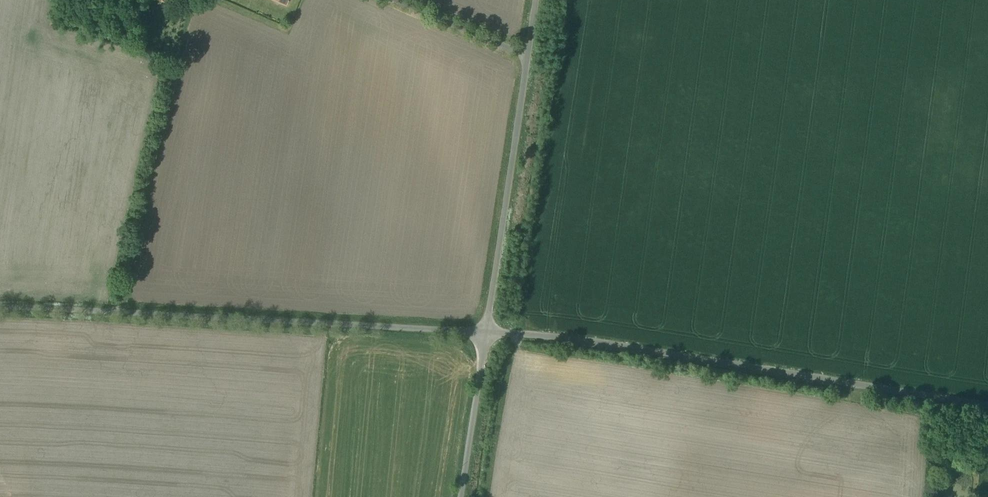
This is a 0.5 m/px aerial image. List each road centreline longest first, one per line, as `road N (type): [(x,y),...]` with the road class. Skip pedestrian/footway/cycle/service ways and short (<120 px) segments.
road 1 (unclassified): [(483,335),(987,409)]
road 2 (unclassified): [(0,307),(483,335)]
road 3 (unclassified): [(534,0),(483,335)]
road 4 (unclassified): [(483,335),(459,496)]

